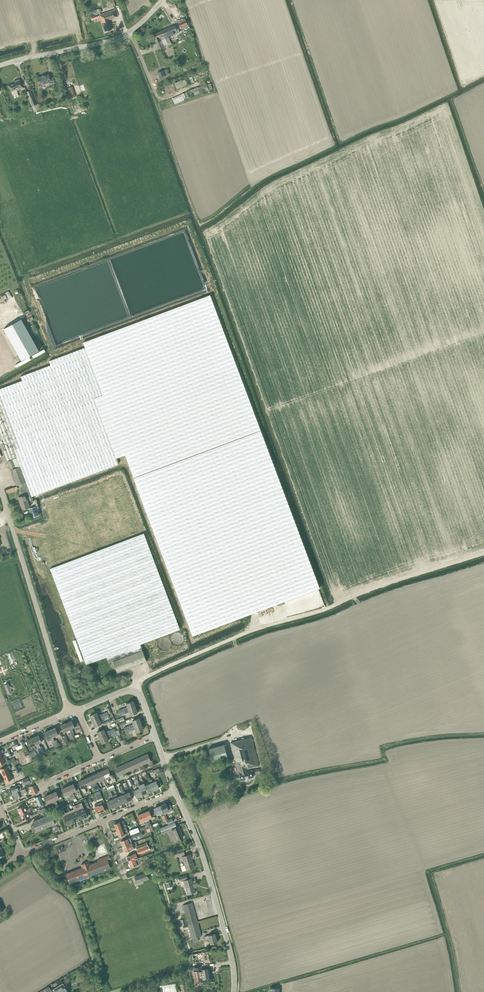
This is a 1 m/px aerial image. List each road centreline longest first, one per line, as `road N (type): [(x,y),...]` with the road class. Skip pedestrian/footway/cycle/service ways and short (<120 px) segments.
road 1 (unclassified): [(69,712),(0,492)]
road 2 (track): [(136,690),(255,628),(337,604)]
road 3 (residential): [(233,991),(224,929),(175,791)]
road 4 (unclassified): [(0,66),(123,38),(162,0)]

